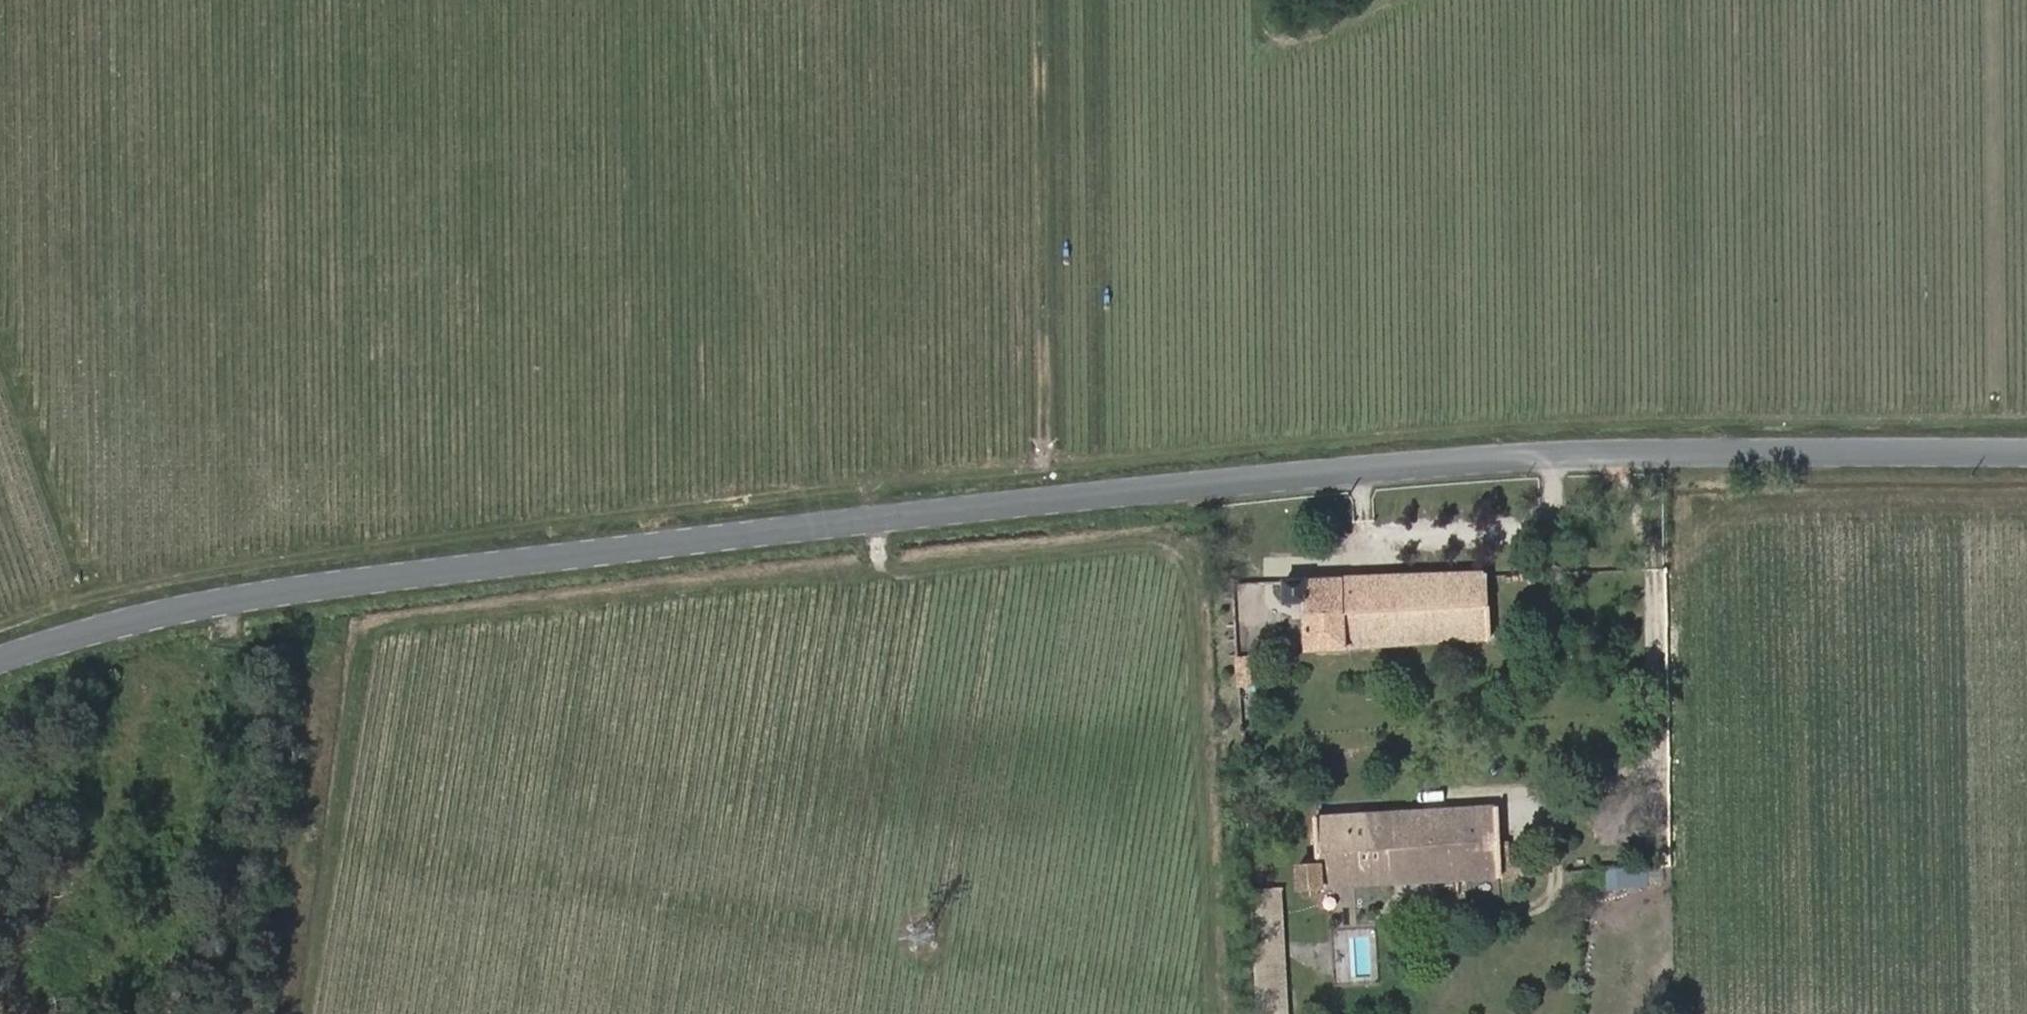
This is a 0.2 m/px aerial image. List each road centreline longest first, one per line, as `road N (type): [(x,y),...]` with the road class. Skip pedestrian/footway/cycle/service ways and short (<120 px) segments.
road 1 (tertiary): [(2026,447),(1288,478),(331,585),(162,617),(0,666)]

